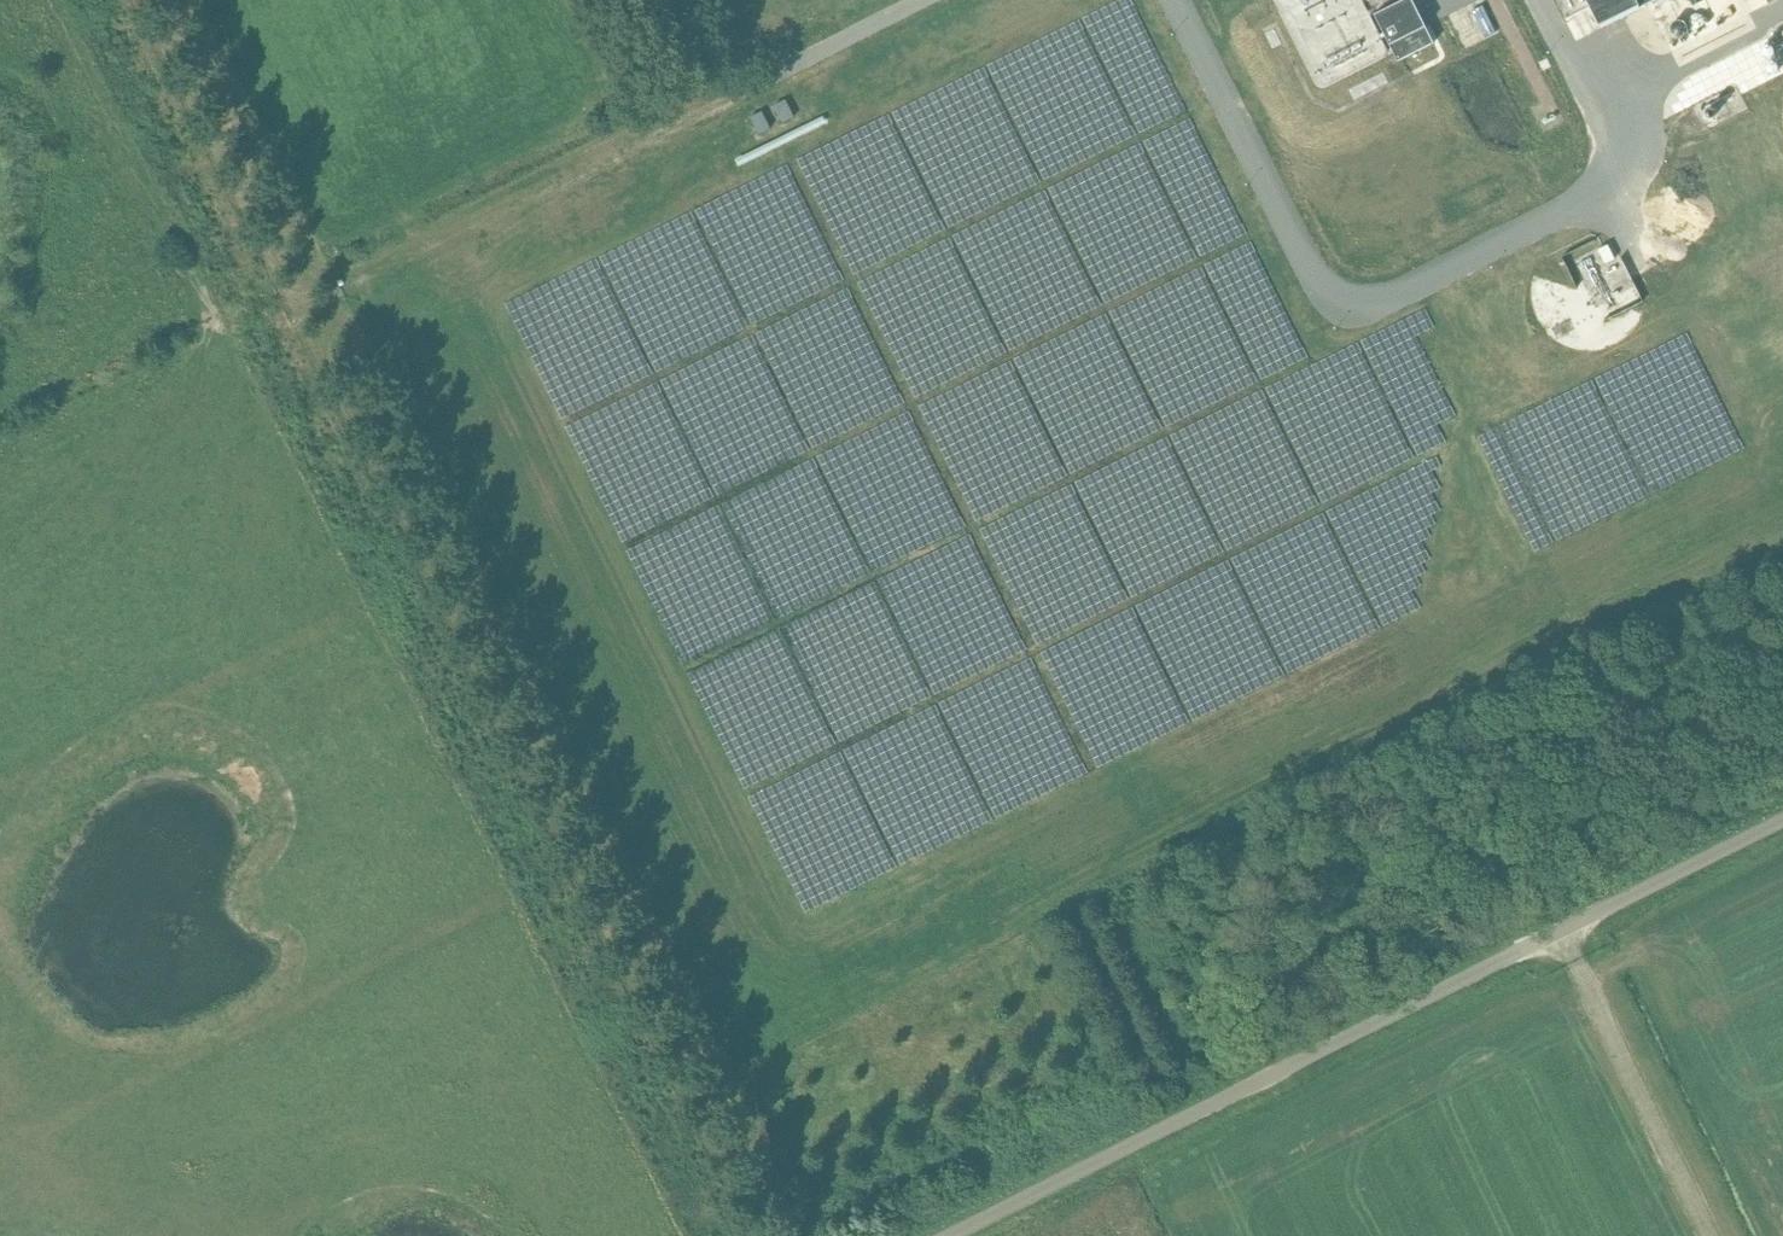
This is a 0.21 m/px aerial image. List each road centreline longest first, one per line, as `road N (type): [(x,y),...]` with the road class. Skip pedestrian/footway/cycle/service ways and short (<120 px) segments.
road 1 (unclassified): [(953,1235),(1782,821)]

